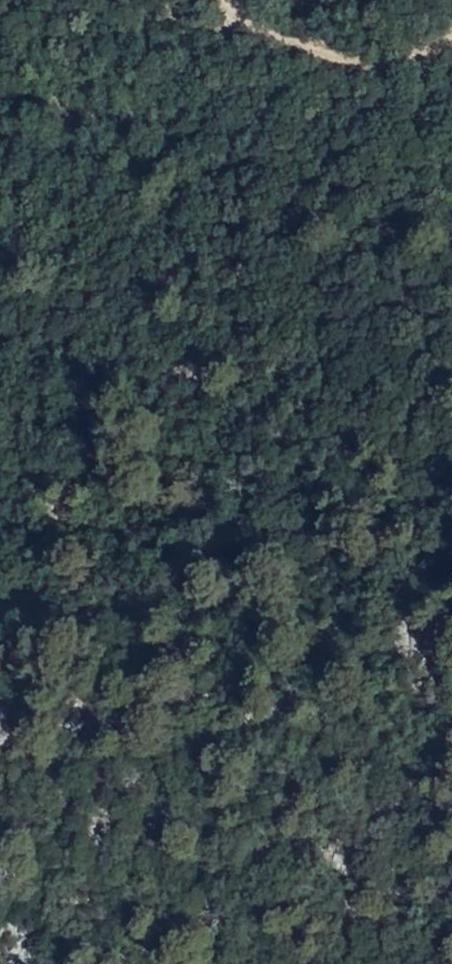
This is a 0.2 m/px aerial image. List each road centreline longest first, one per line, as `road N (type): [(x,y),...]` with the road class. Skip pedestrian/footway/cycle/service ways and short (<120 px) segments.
road 1 (track): [(228,0),(242,18),(315,56),(357,62),(451,46)]

